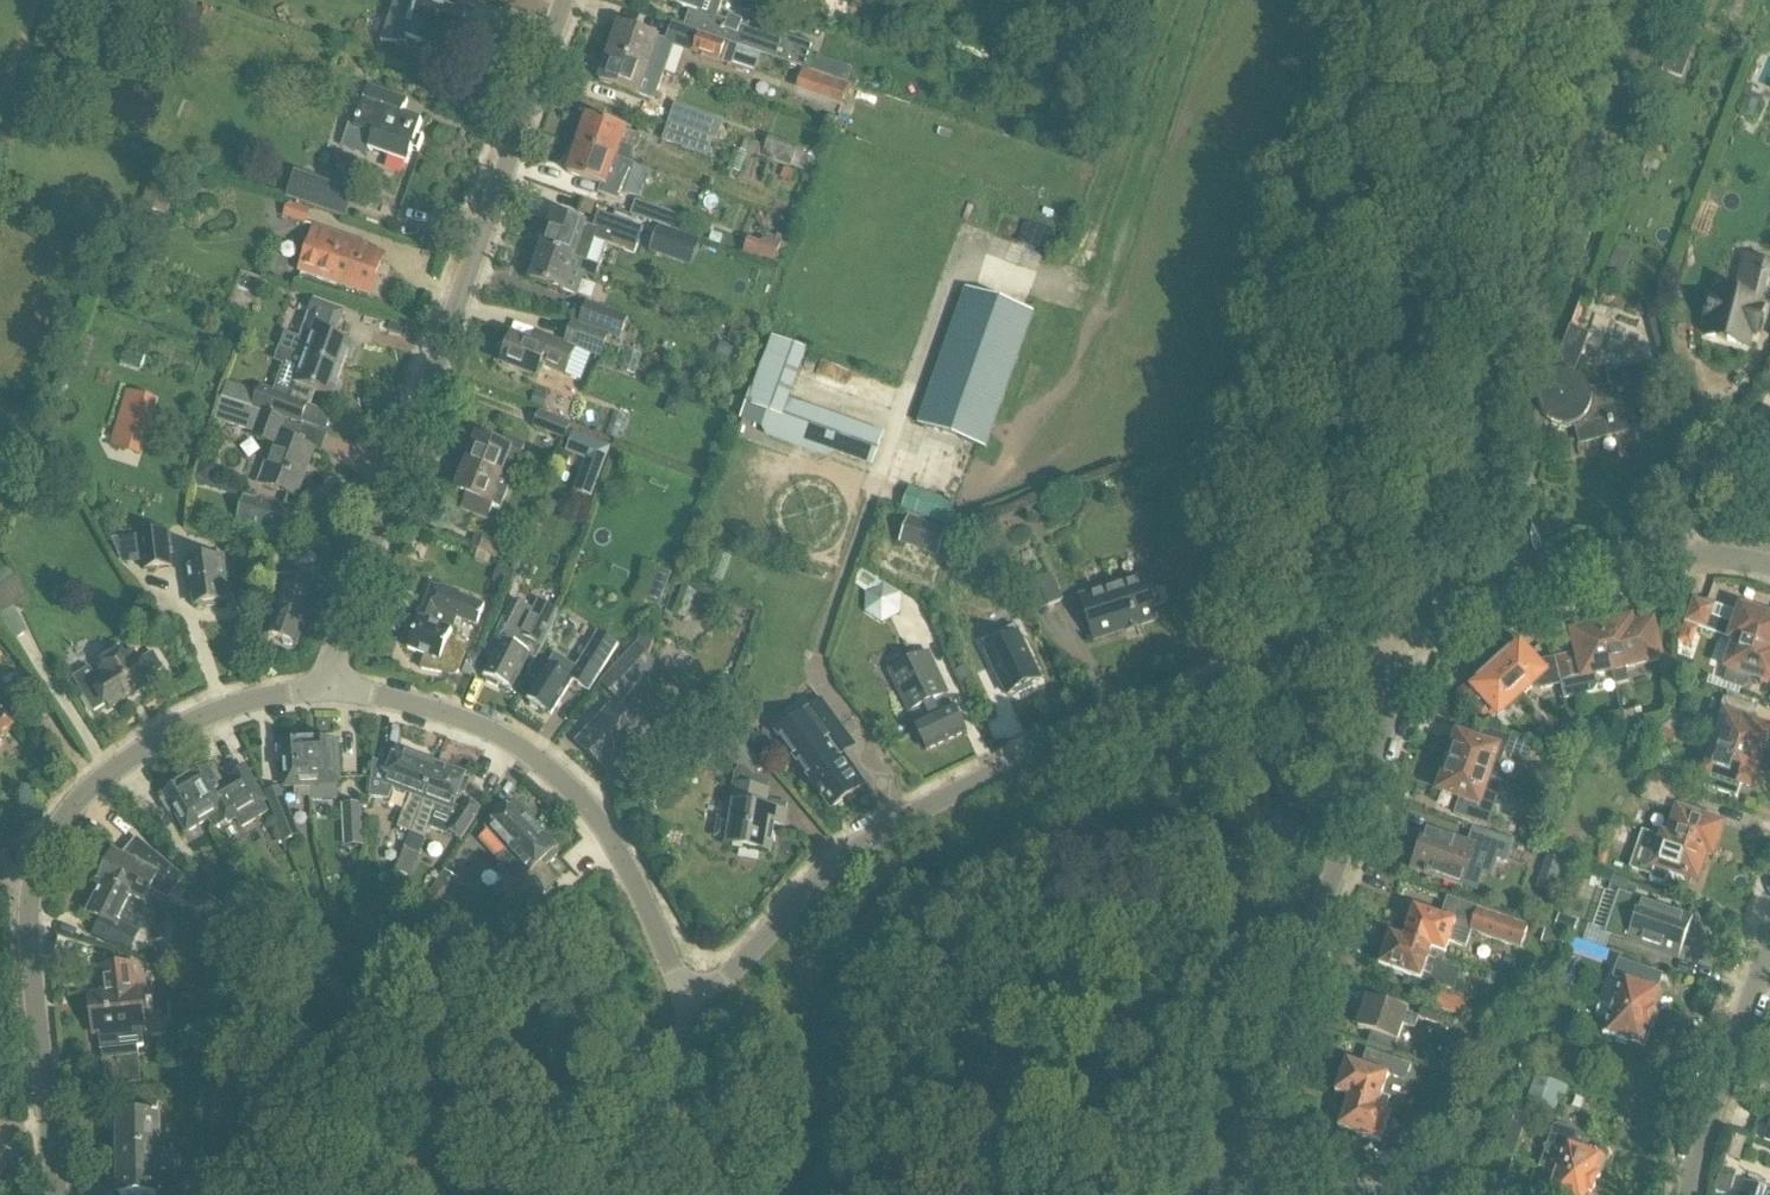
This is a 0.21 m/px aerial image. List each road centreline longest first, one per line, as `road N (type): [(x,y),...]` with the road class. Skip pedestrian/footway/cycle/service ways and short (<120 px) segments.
road 1 (residential): [(688,994),(731,974),(849,852),(957,790),(1145,705),(1377,634)]
road 2 (unclassified): [(327,687),(561,0)]
road 3 (residential): [(58,1194),(31,952),(37,869),(99,782),(144,749),(196,721),(327,687)]
road 4 (track): [(1664,0),(1455,613)]
road 5 (residential): [(1233,1149),(1391,703),(1377,634)]
road 6 (residential): [(688,994),(618,849),(536,760),(437,711),(327,687)]
road 7 (residential): [(1769,571),(1646,564),(1377,634)]
road 8 (residential): [(1687,1194),(1769,935)]
road 9 (residential): [(616,1194),(656,1125),(681,1051),(688,994)]
road 10 (residential): [(1365,1194),(1233,1149)]

